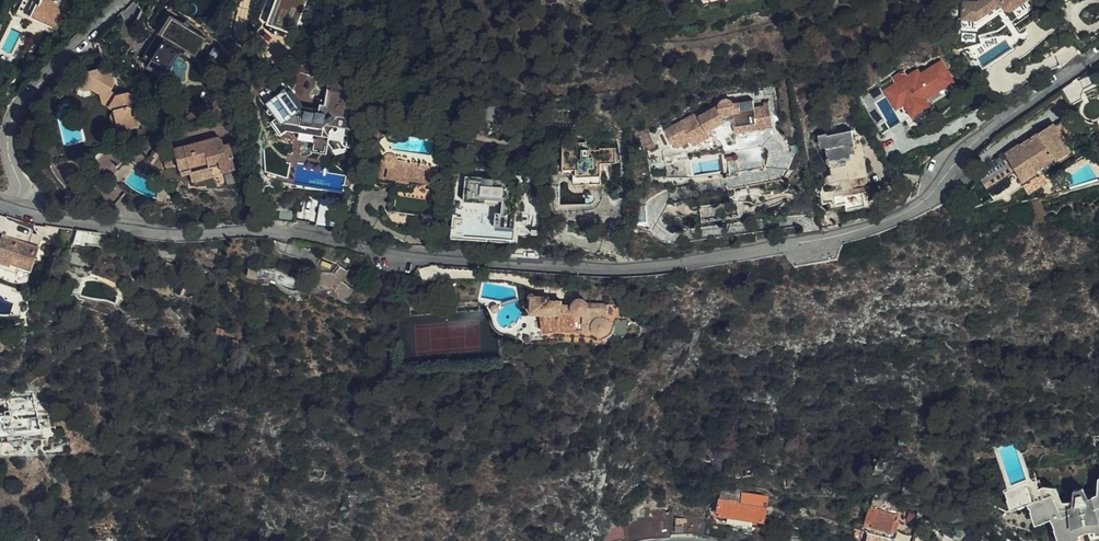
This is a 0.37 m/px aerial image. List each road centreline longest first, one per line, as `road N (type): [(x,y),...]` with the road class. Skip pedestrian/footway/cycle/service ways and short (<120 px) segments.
road 1 (residential): [(13,206),(171,232),(280,230),(387,251),(609,268),(680,264),(806,244),(919,205),(970,148),(1098,52)]
road 2 (residential): [(13,206),(19,193),(9,127),(119,0)]

